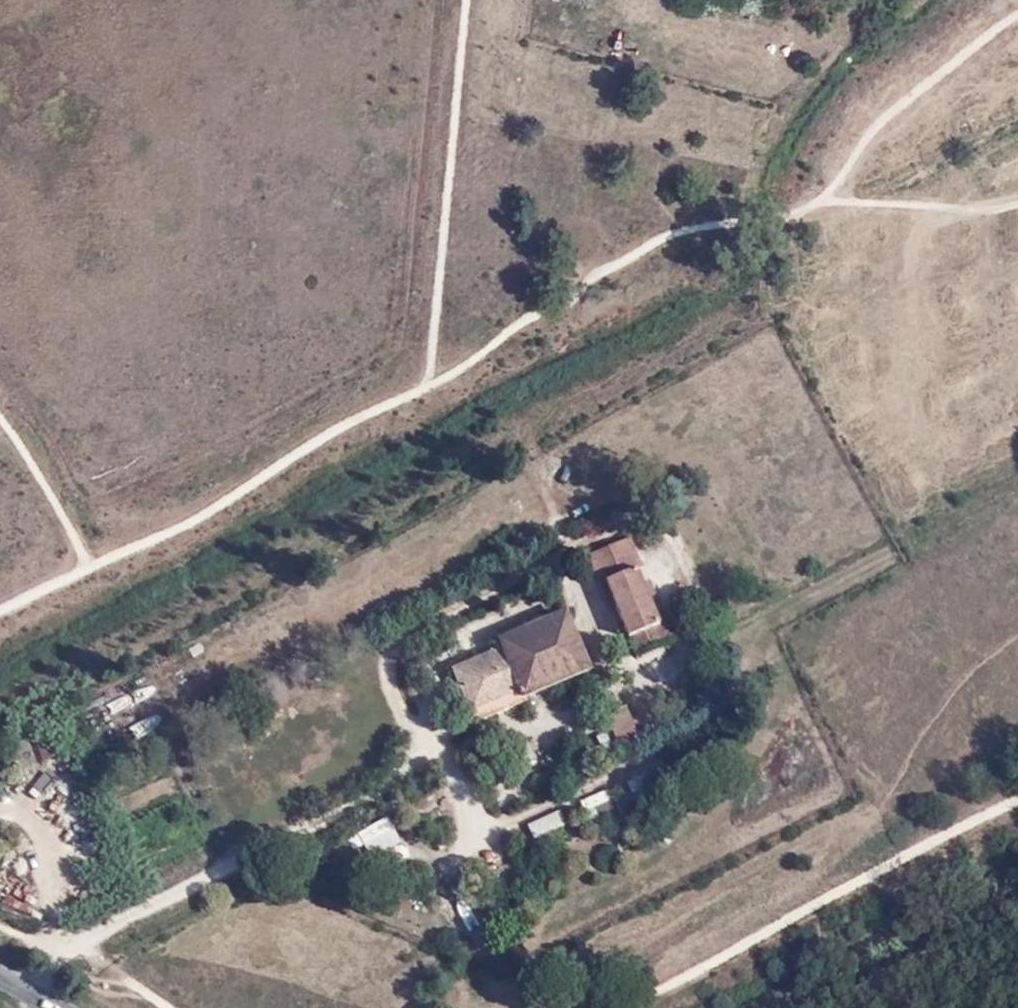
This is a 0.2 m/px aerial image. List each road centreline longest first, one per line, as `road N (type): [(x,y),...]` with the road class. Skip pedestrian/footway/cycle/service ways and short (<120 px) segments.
road 1 (track): [(763,1007),(1017,879)]

